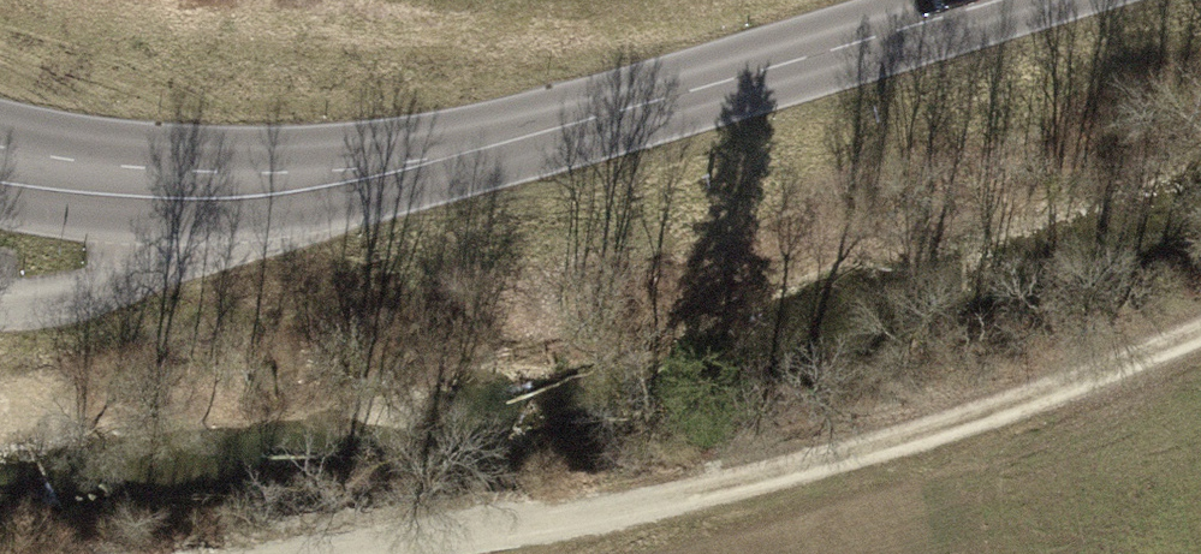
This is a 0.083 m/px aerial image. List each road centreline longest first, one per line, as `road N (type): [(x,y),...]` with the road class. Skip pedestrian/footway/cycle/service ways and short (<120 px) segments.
road 1 (primary): [(1007,0),(662,108),(416,164),(249,190),(0,166)]
road 2 (track): [(1200,331),(482,536),(372,553)]

